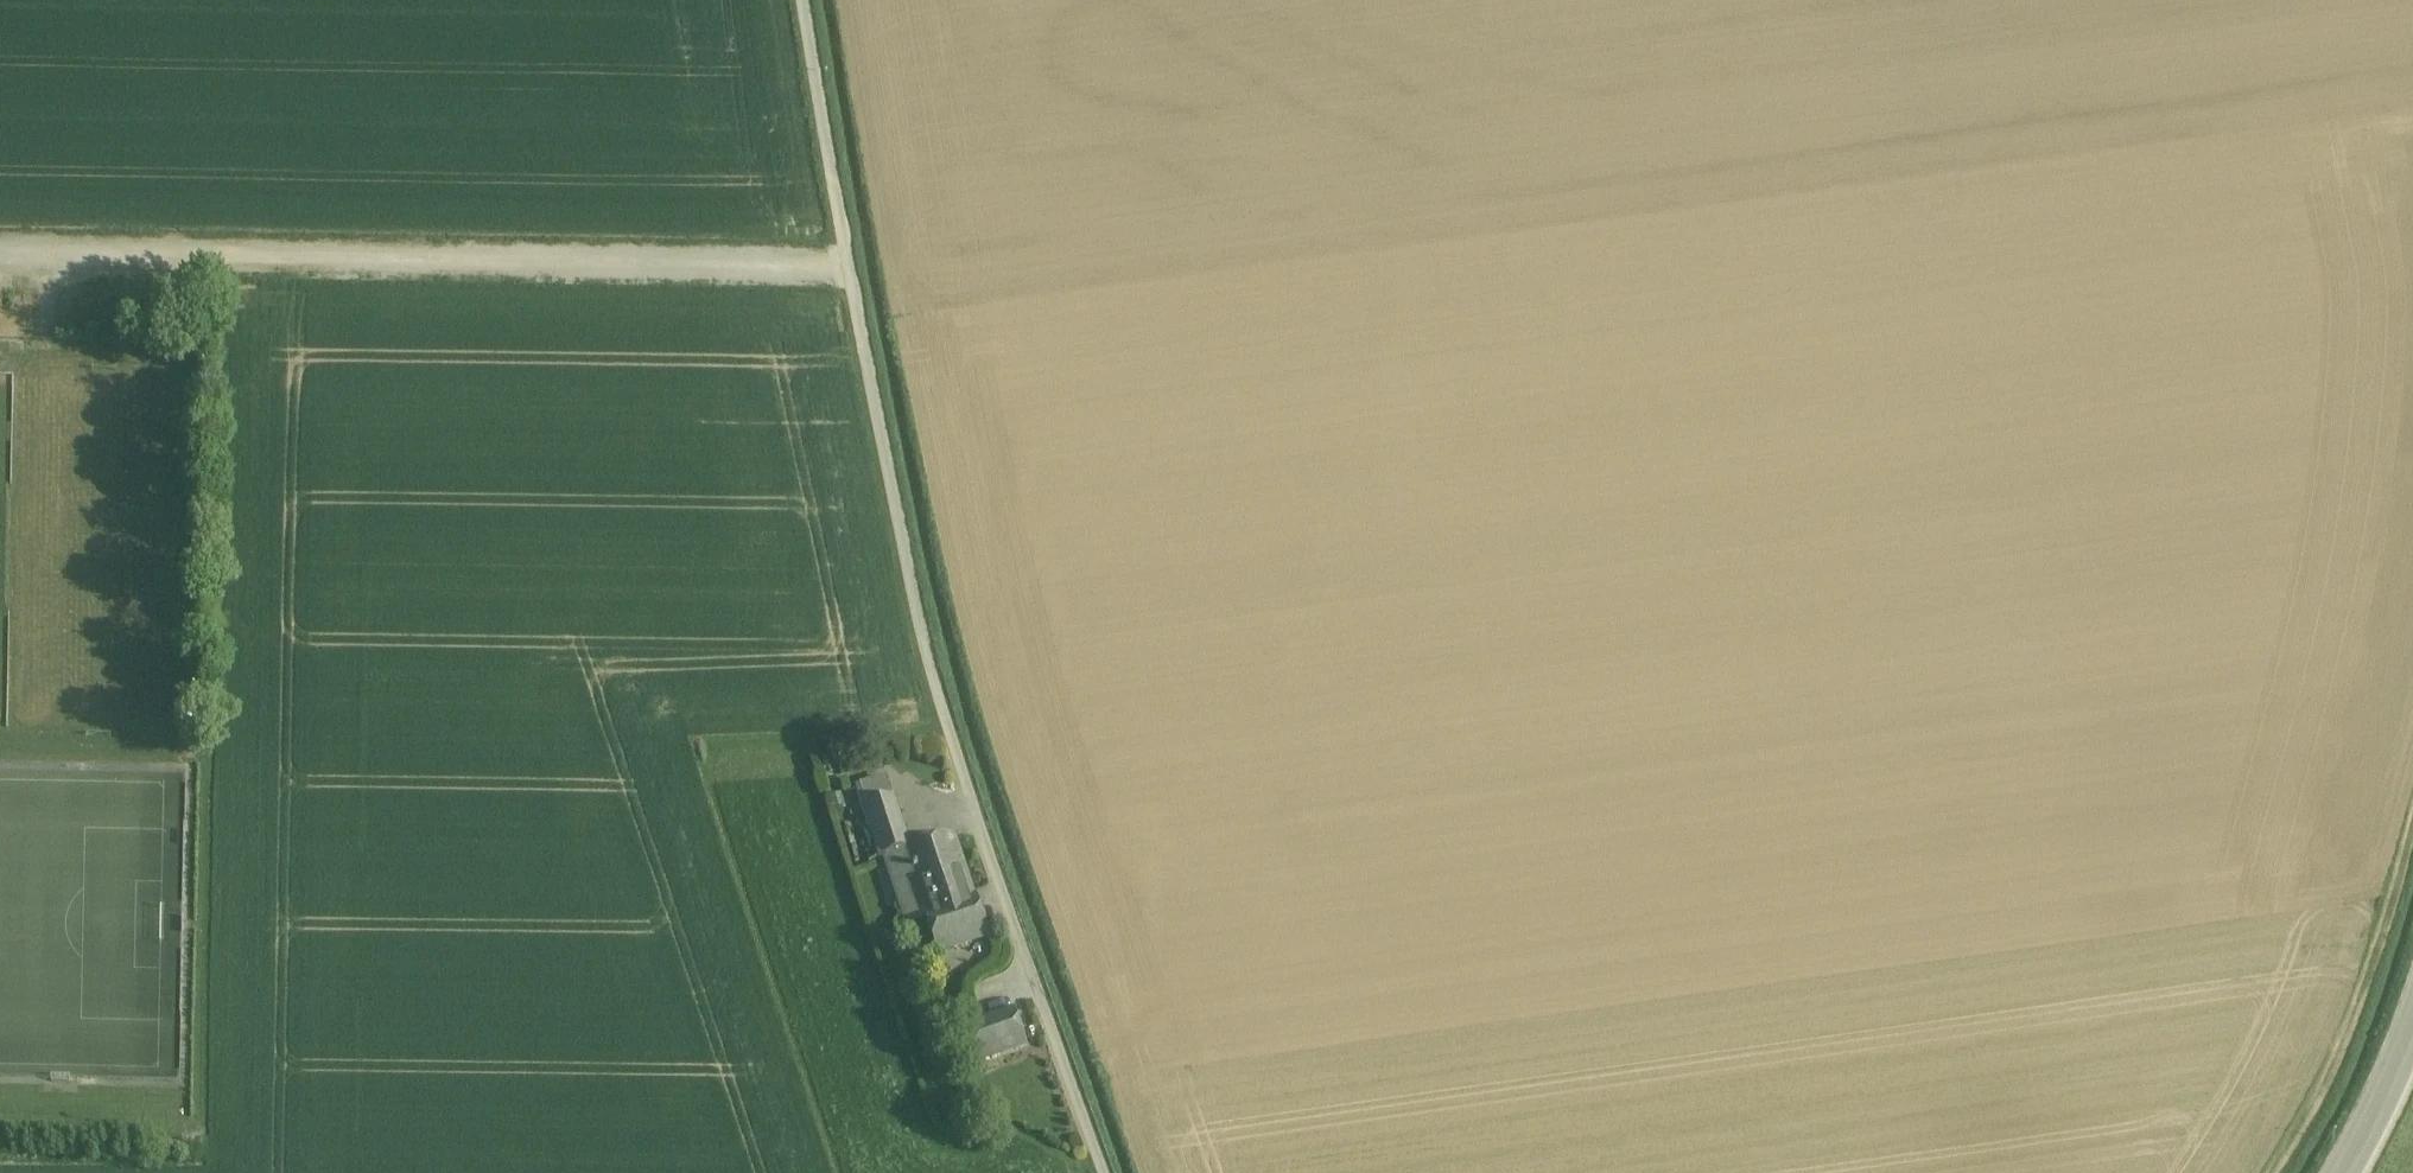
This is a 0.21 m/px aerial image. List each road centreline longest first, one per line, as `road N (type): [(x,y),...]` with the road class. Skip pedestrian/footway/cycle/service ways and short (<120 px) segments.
road 1 (residential): [(803,0),(921,635),(996,878),(1101,1172)]
road 2 (unclassified): [(2412,1026),(2340,1172)]

